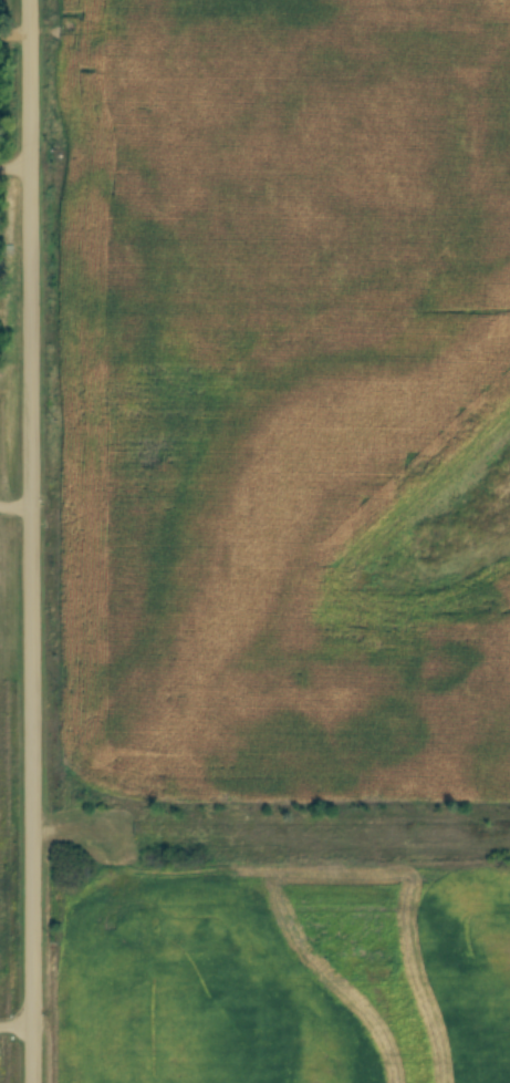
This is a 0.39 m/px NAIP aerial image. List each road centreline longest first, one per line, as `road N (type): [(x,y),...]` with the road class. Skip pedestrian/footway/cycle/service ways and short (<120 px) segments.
road 1 (residential): [(30,1082),(30,0)]

